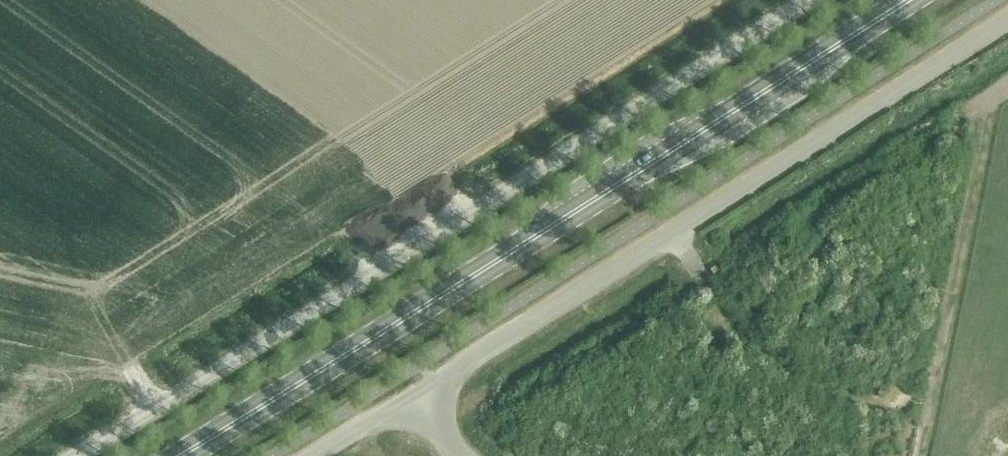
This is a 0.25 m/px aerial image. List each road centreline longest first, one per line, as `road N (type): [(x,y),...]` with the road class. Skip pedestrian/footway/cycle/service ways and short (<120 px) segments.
road 1 (unclassified): [(66,455),(802,0)]
road 2 (primary): [(181,455),(912,0)]
road 3 (unclassified): [(415,394),(1007,20)]
road 4 (unclassified): [(415,394),(311,455)]

